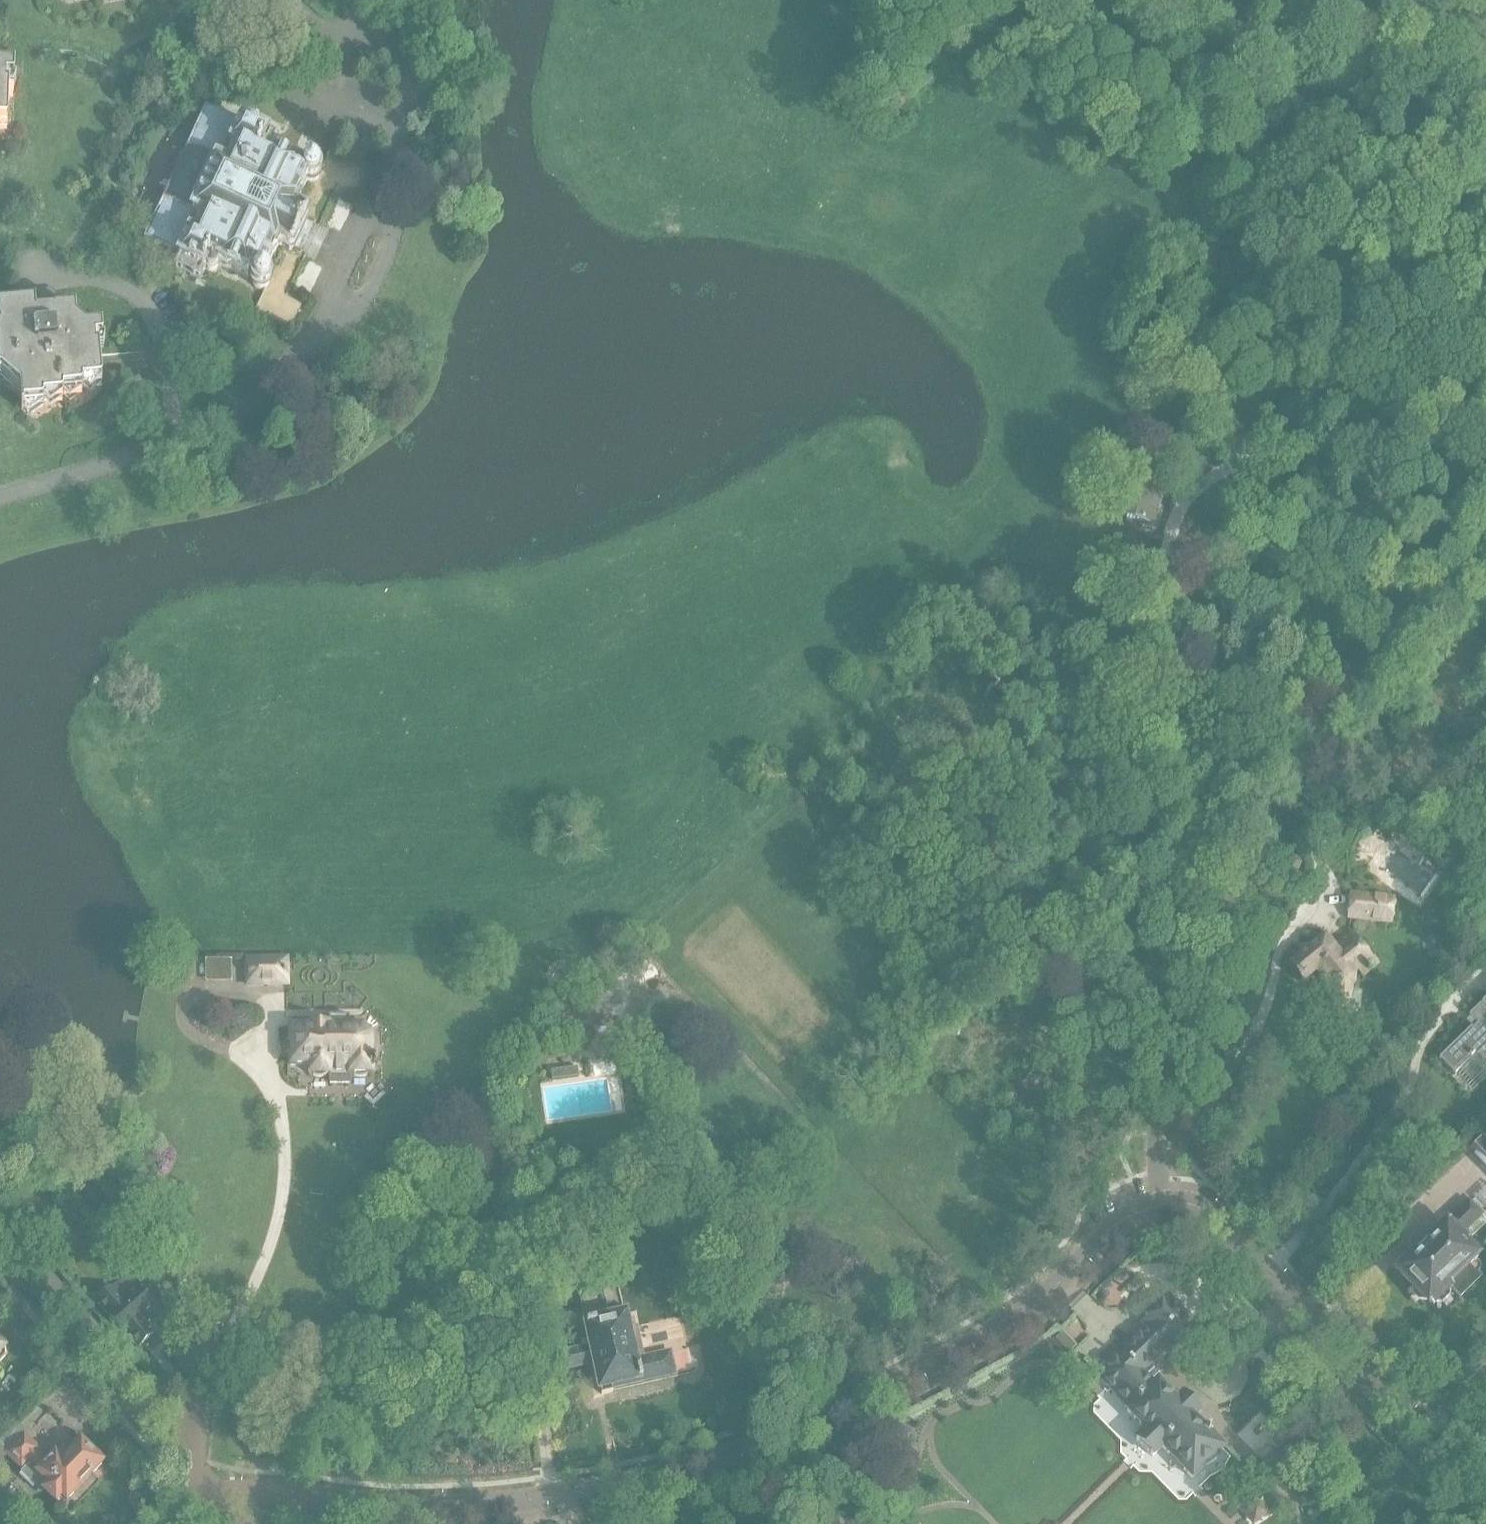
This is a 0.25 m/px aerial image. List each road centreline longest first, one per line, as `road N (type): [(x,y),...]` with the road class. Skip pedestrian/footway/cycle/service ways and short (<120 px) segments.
road 1 (residential): [(211,1489),(427,1507),(593,1490),(695,1466),(896,1384),(1018,1316),(1106,1233),(1153,1208)]
road 2 (residential): [(1153,1208),(1147,1177),(1161,1128),(1239,897),(1292,789),(1356,695),(1485,560)]
road 3 (residential): [(0,496),(181,441),(248,406),(292,371),(385,168),(390,99),(358,9)]
road 4 (residential): [(198,1456),(191,1353),(139,1213),(83,1134),(0,1051)]
road 5 (residential): [(1485,1501),(1203,1210),(1153,1208)]
road 6 (residential): [(0,1219),(178,1421),(198,1456)]

